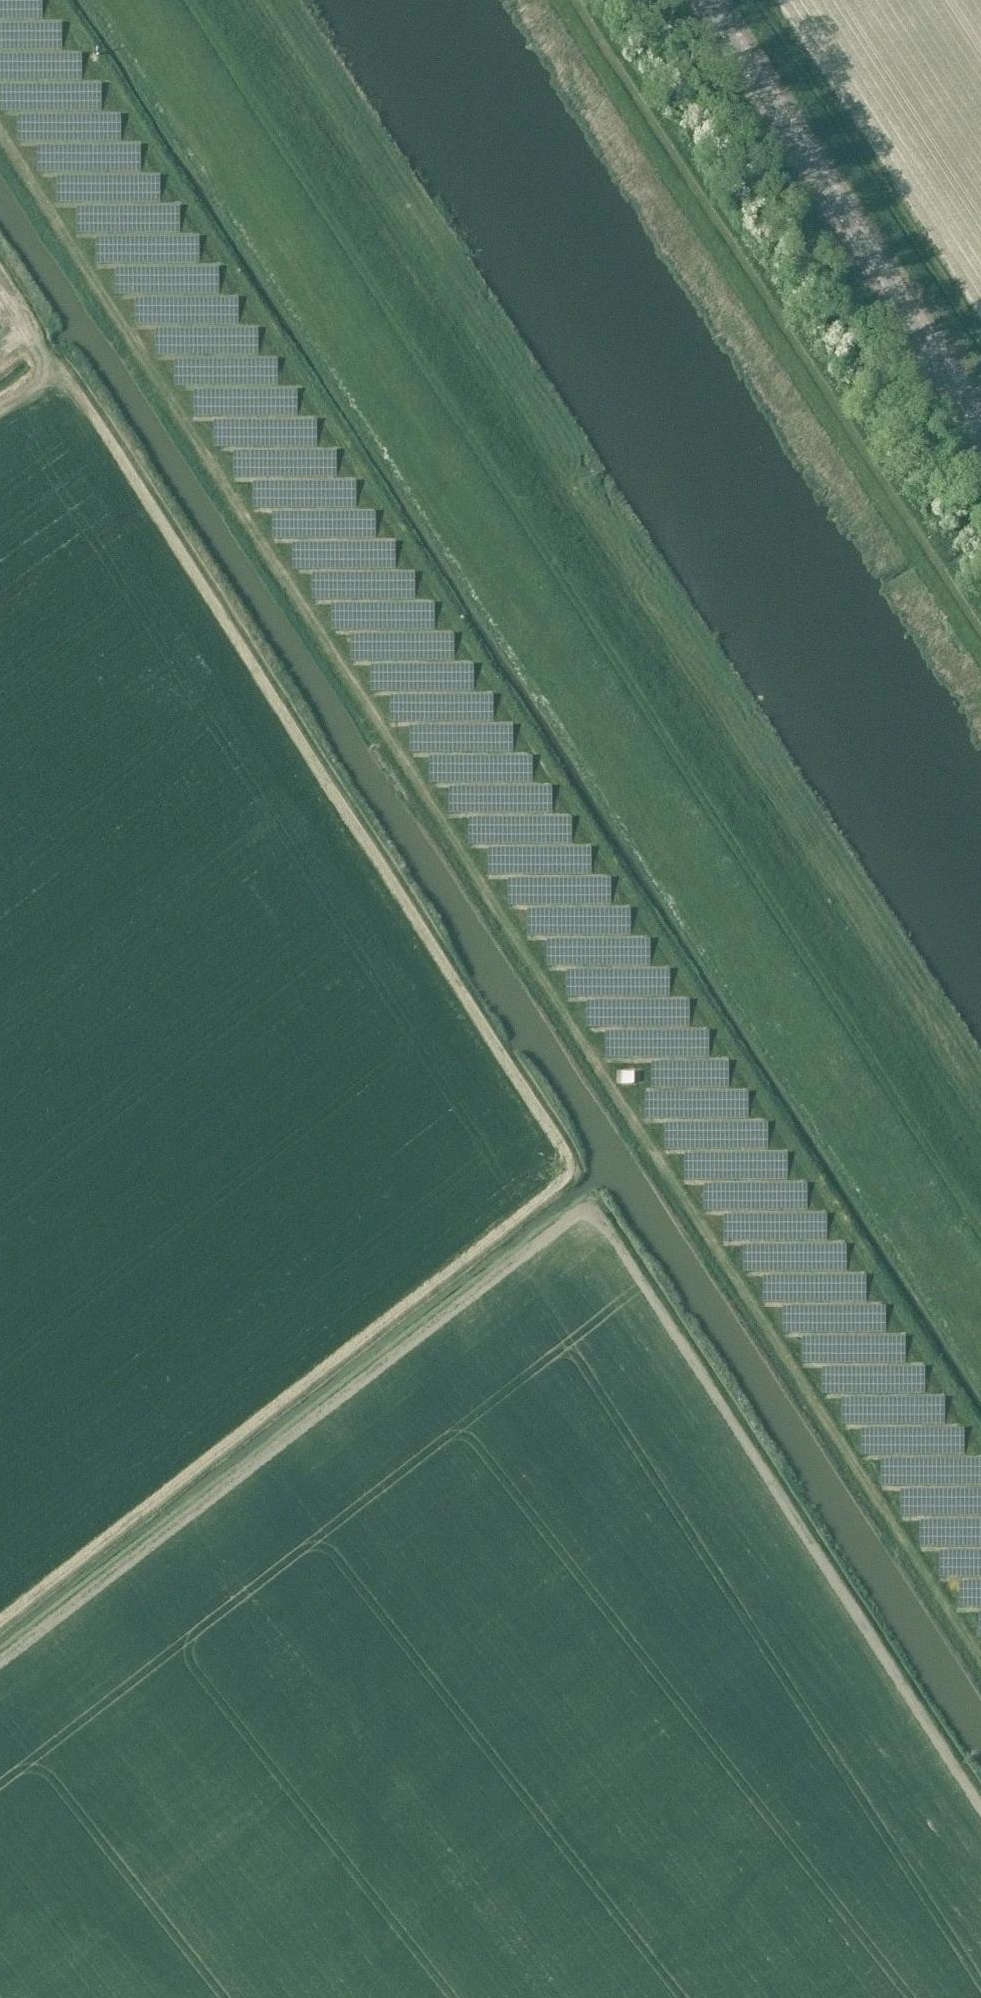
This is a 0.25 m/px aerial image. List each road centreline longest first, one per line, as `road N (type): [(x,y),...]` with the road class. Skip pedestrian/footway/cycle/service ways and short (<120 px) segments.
road 1 (secondary): [(980,424),(710,0)]

